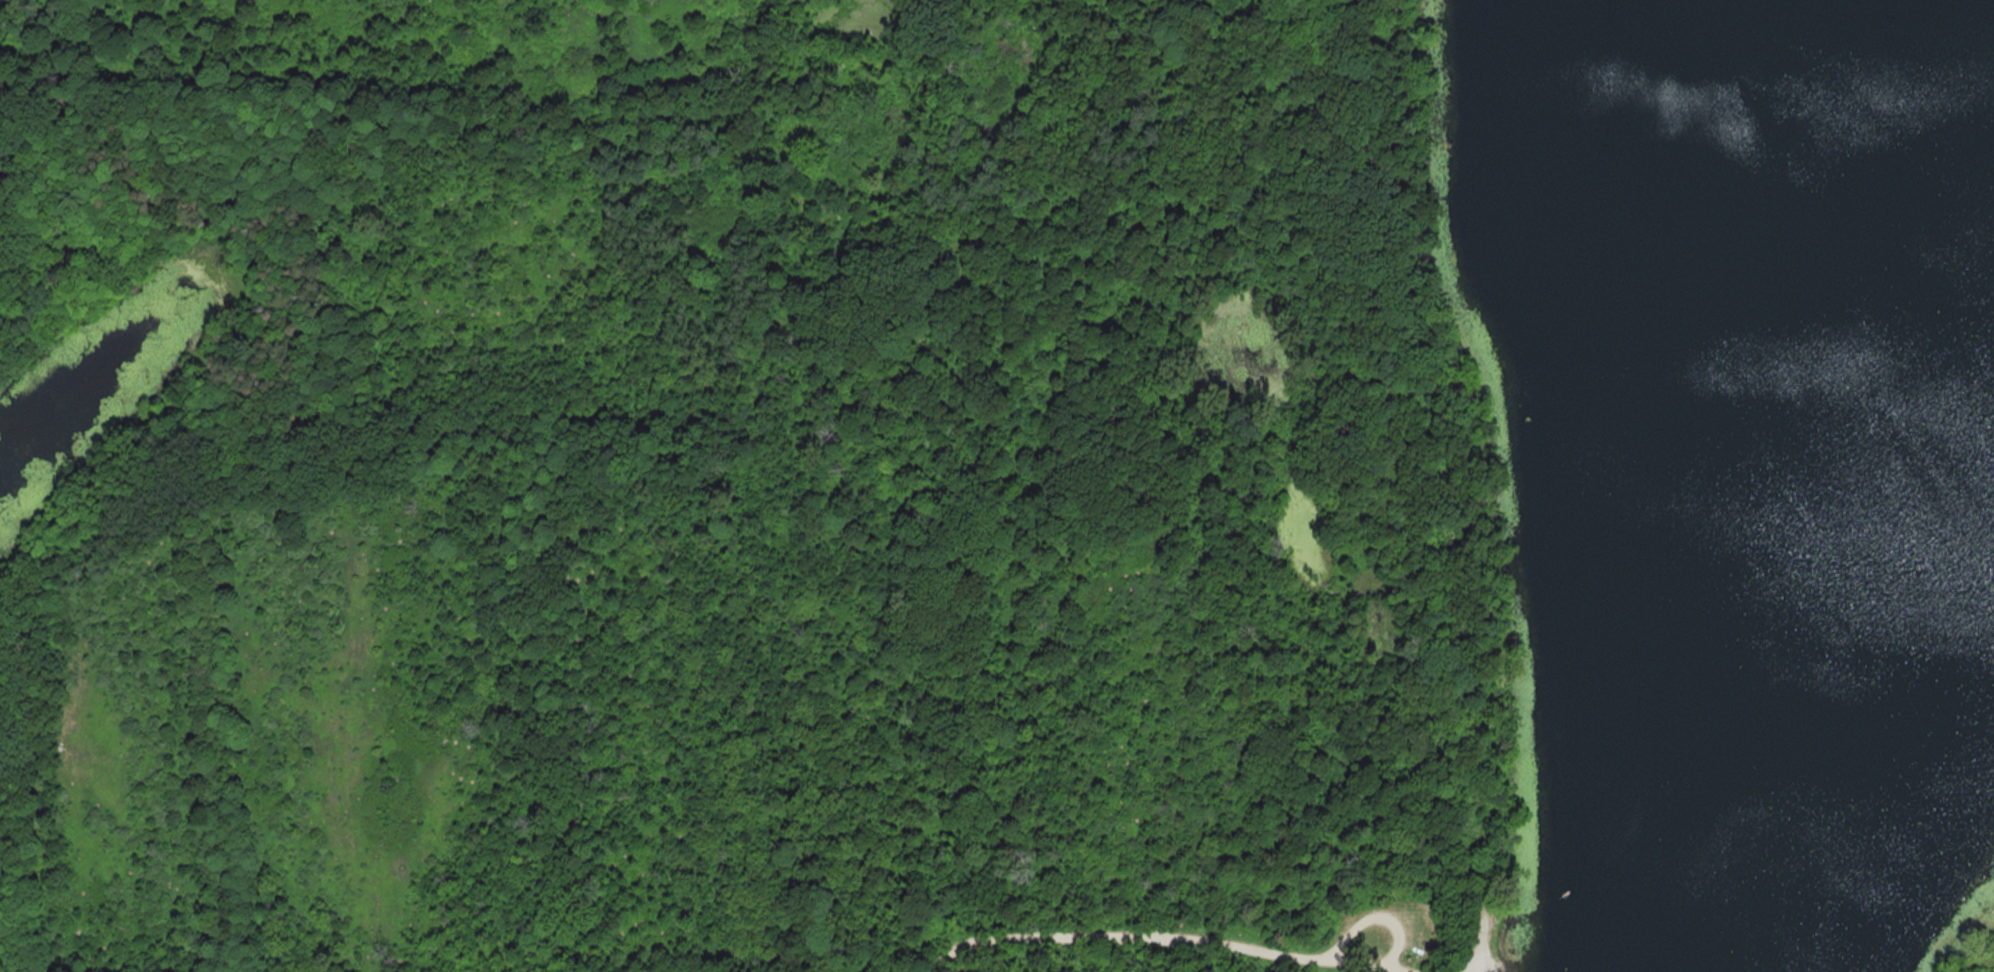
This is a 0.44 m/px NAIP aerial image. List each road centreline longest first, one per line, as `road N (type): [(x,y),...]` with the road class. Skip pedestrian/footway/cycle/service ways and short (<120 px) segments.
road 1 (residential): [(1453,971),(1128,937),(985,938),(943,957),(936,971)]

